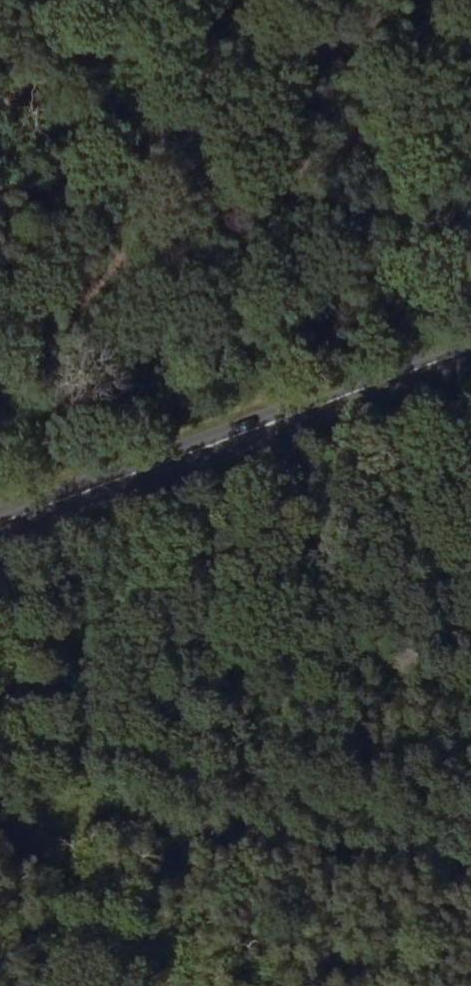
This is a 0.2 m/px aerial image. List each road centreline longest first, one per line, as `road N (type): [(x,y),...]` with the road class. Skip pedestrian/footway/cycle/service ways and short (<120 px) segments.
road 1 (secondary): [(0,520),(470,348)]
road 2 (track): [(470,850),(0,802)]

